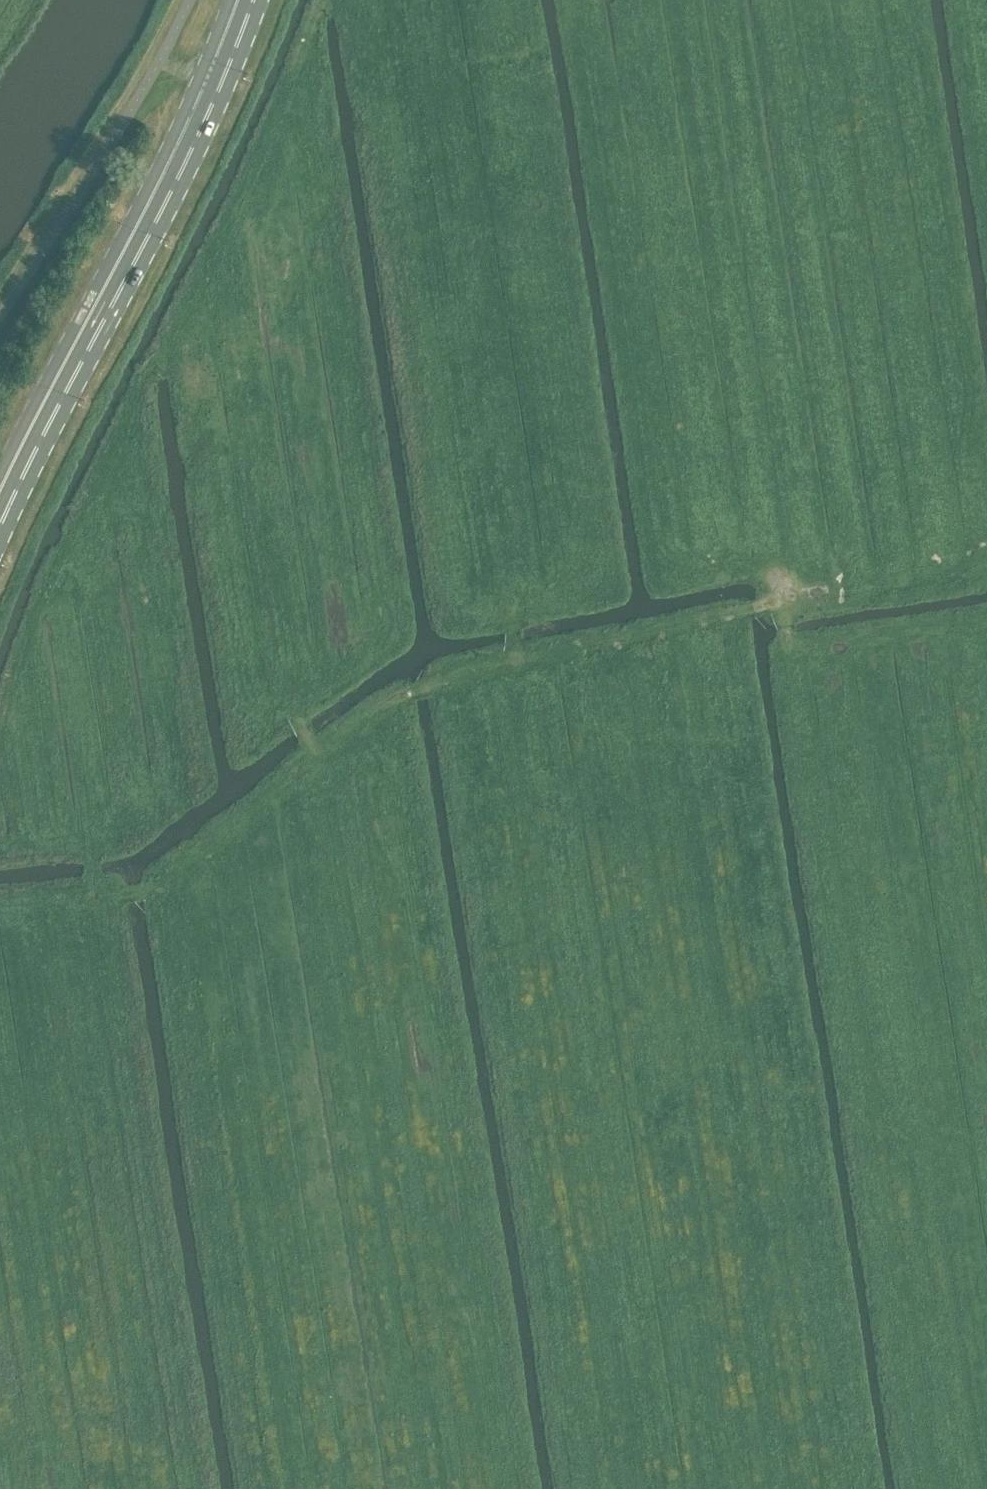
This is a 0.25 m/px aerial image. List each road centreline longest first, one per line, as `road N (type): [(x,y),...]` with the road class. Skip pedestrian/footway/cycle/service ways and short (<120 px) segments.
road 1 (primary): [(249,0),(198,122),(0,517)]
road 2 (track): [(581,292),(629,283),(582,0)]
road 3 (track): [(629,283),(670,517),(657,535),(643,537)]

